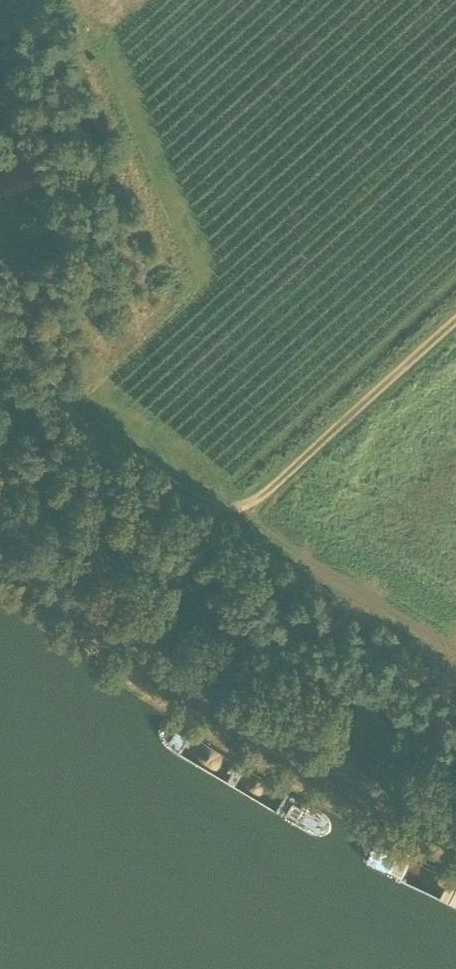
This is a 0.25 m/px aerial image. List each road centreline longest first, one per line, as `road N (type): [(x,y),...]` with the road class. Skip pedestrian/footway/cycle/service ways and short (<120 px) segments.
road 1 (unclassified): [(455,322),(265,494),(228,511),(108,451),(0,352)]
road 2 (unclassified): [(455,842),(140,661),(0,546)]

